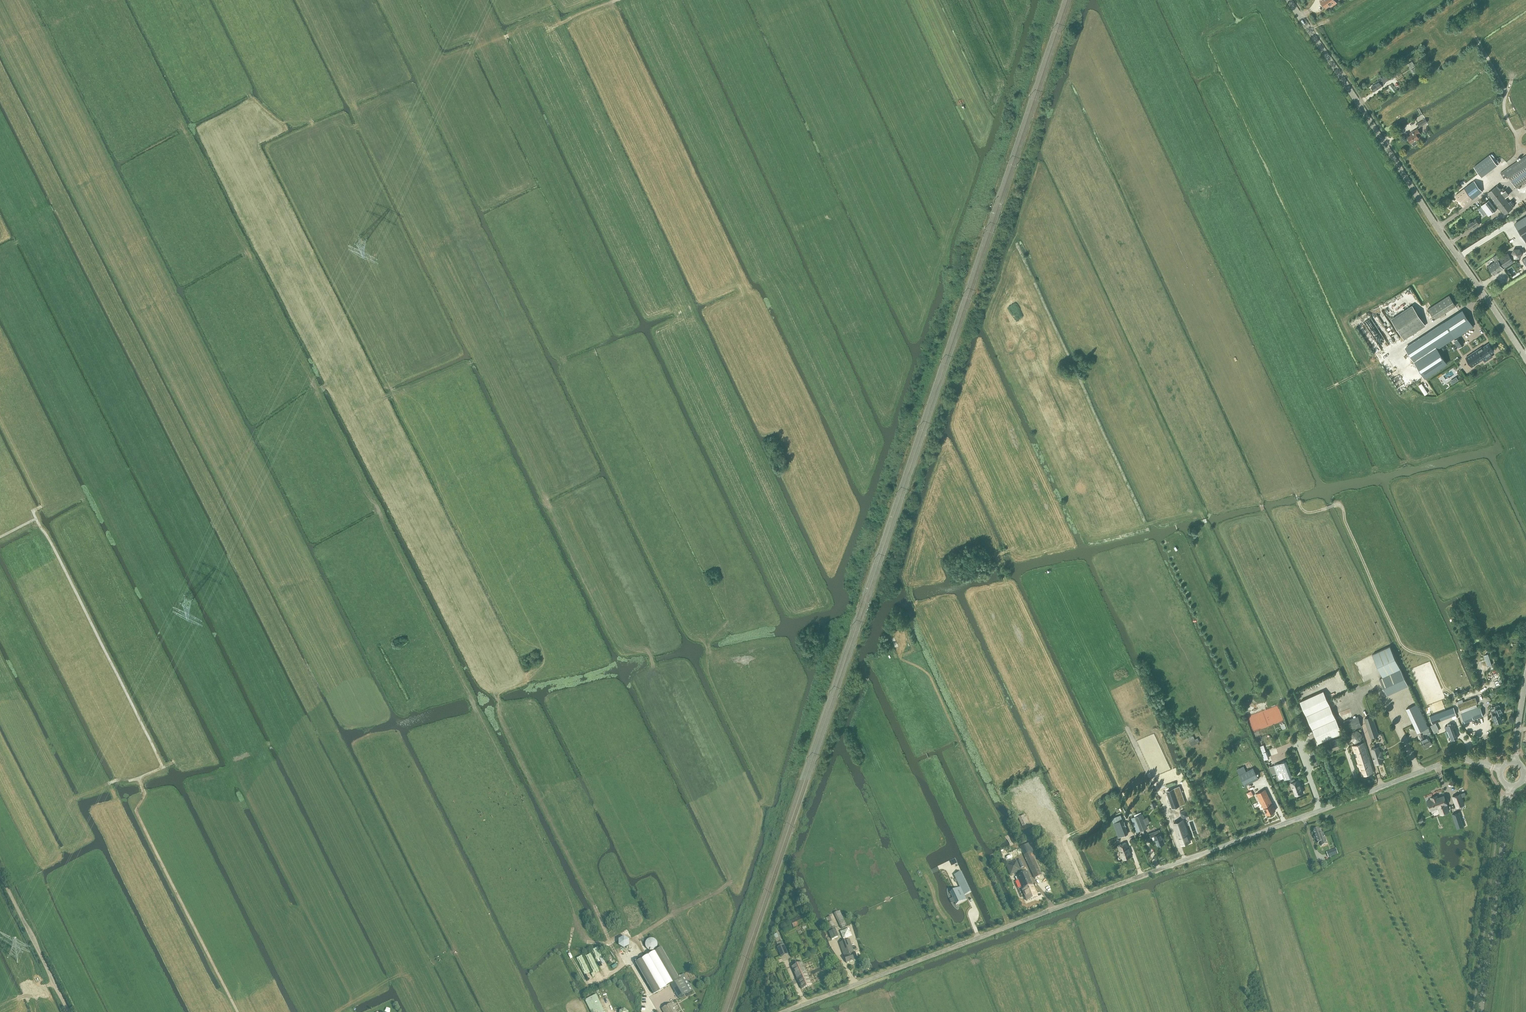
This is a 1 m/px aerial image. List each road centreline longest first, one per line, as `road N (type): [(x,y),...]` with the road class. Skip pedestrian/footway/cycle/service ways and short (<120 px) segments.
road 1 (unclassified): [(785,1011),(1443,763),(1502,770)]
road 2 (track): [(1274,892),(1238,867),(1189,878),(840,1011)]
road 3 (tertiary): [(1525,357),(1289,0)]
road 4 (track): [(130,780),(161,764),(32,511),(40,506)]
road 5 (track): [(337,1011),(351,995),(230,762)]
road 6 (track): [(238,1011),(135,811),(145,795),(139,778)]
road 7 (tertiary): [(1481,1011),(1511,785)]
road 8 (track): [(1484,194),(1520,148),(1507,93),(1476,38)]
road 9 (unclassified): [(69,1011),(0,874)]

